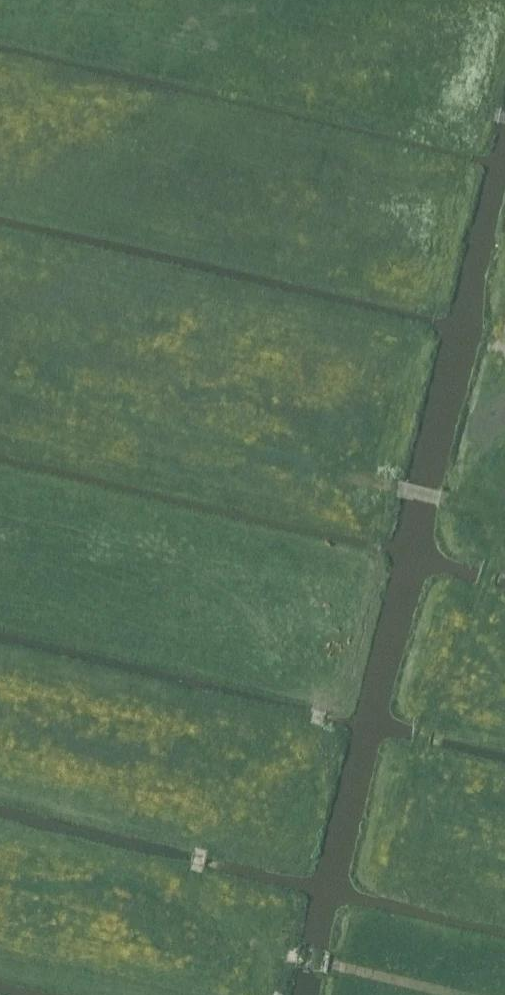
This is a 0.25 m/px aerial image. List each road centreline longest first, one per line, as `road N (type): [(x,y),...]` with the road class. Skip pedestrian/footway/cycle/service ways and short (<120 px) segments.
road 1 (track): [(0,390),(453,506)]
road 2 (track): [(389,86),(82,0)]
road 3 (track): [(416,778),(429,719),(494,563),(489,514)]

